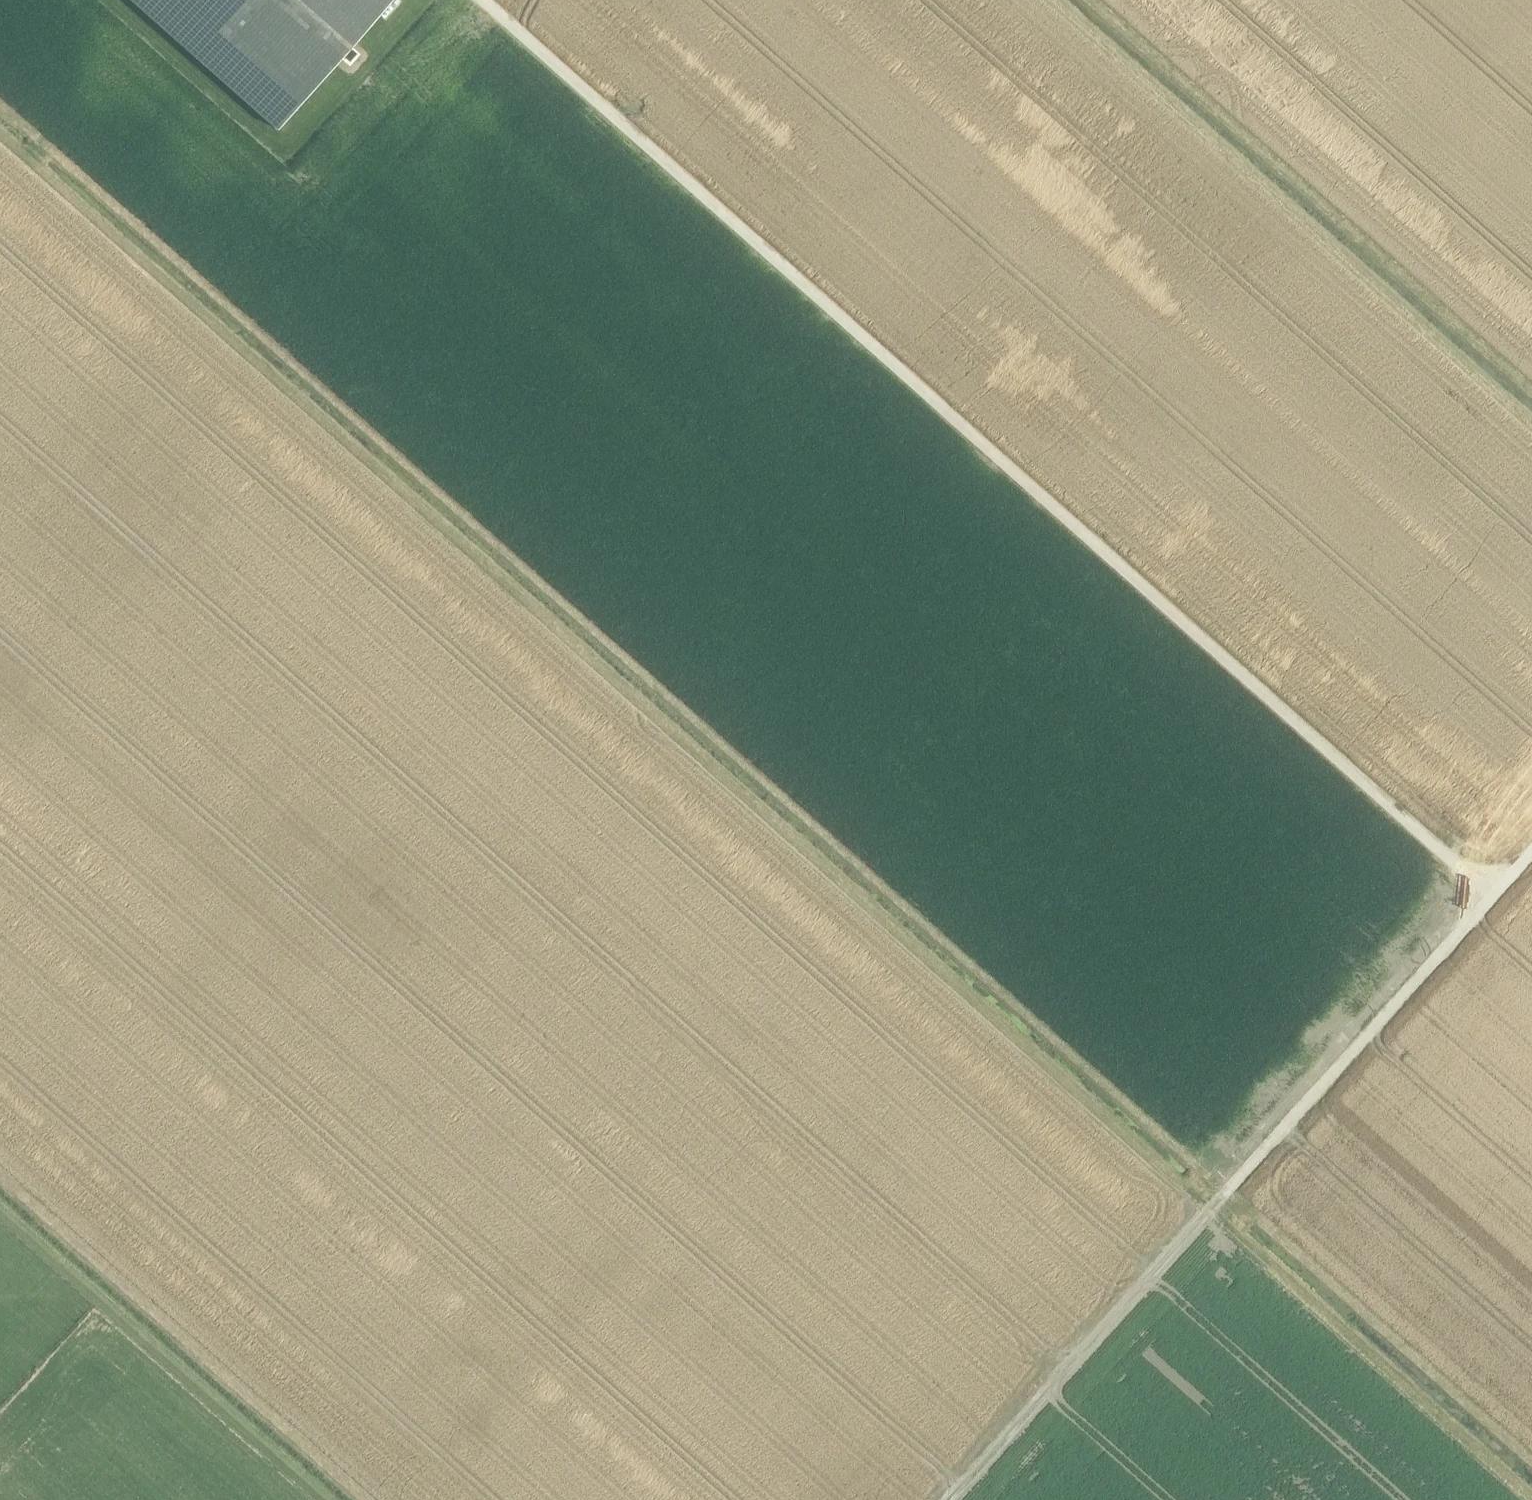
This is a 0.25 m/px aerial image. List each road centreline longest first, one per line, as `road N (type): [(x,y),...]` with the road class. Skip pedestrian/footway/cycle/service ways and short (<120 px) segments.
road 1 (track): [(1494,894),(484,0)]
road 2 (track): [(1231,1189),(1531,852)]

